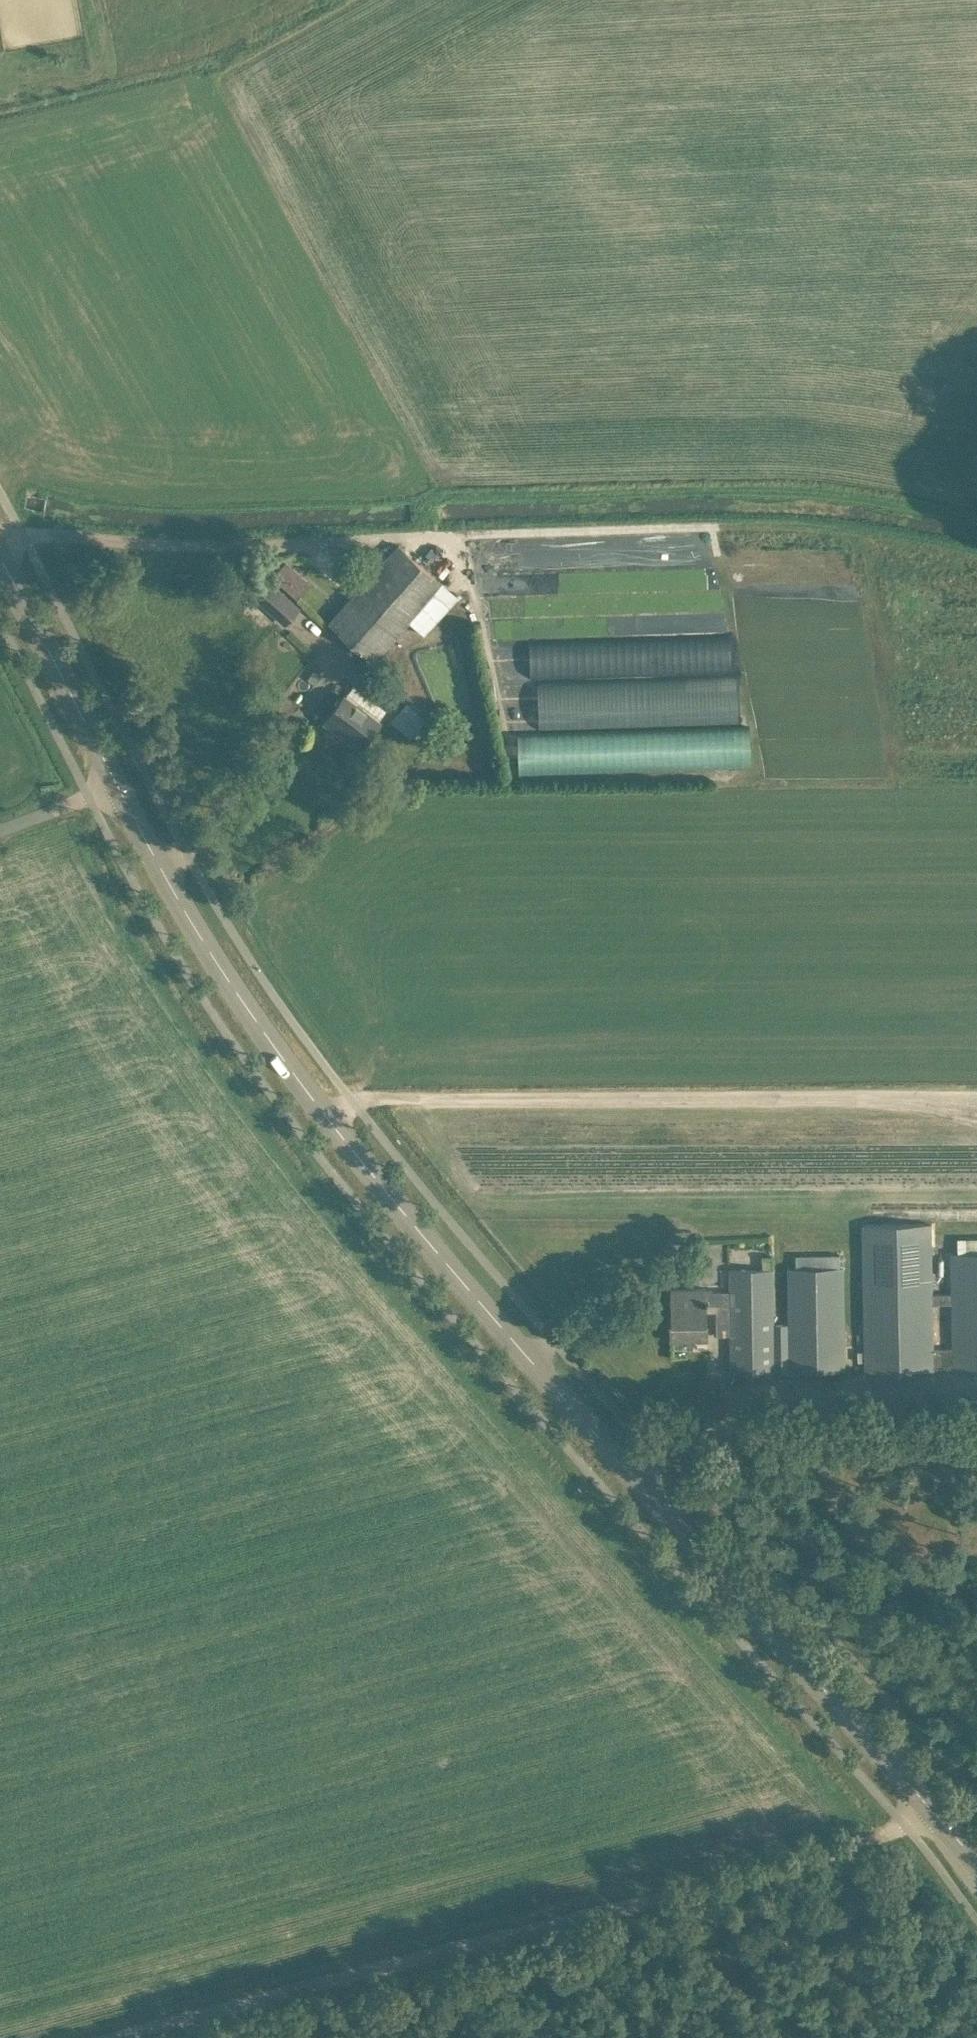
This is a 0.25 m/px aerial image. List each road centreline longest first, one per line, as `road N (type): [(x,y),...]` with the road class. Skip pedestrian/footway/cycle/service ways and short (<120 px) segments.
road 1 (secondary): [(938,1815),(714,1569),(349,1141),(219,961),(127,806),(0,557)]
road 2 (unclassified): [(167,2037),(938,1815)]

